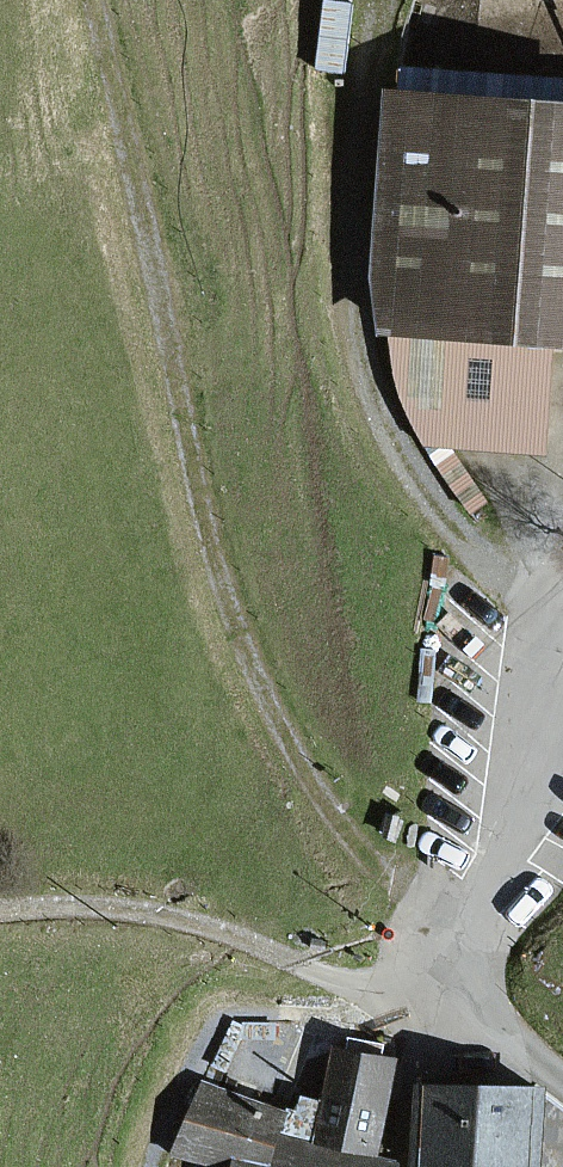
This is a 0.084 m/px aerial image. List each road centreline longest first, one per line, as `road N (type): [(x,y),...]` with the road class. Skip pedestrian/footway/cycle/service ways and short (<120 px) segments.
road 1 (track): [(94,0),(201,514),(238,635),(280,736),(439,946)]
road 2 (track): [(385,0),(358,139),(353,266),(356,325),(375,393),(426,493),(488,562),(562,609)]
road 3 (track): [(0,910),(114,910),(179,921),(362,988),(428,982)]
road 4 (residential): [(562,709),(428,982)]
road 5 (unclassified): [(562,1085),(466,1019),(428,982)]

